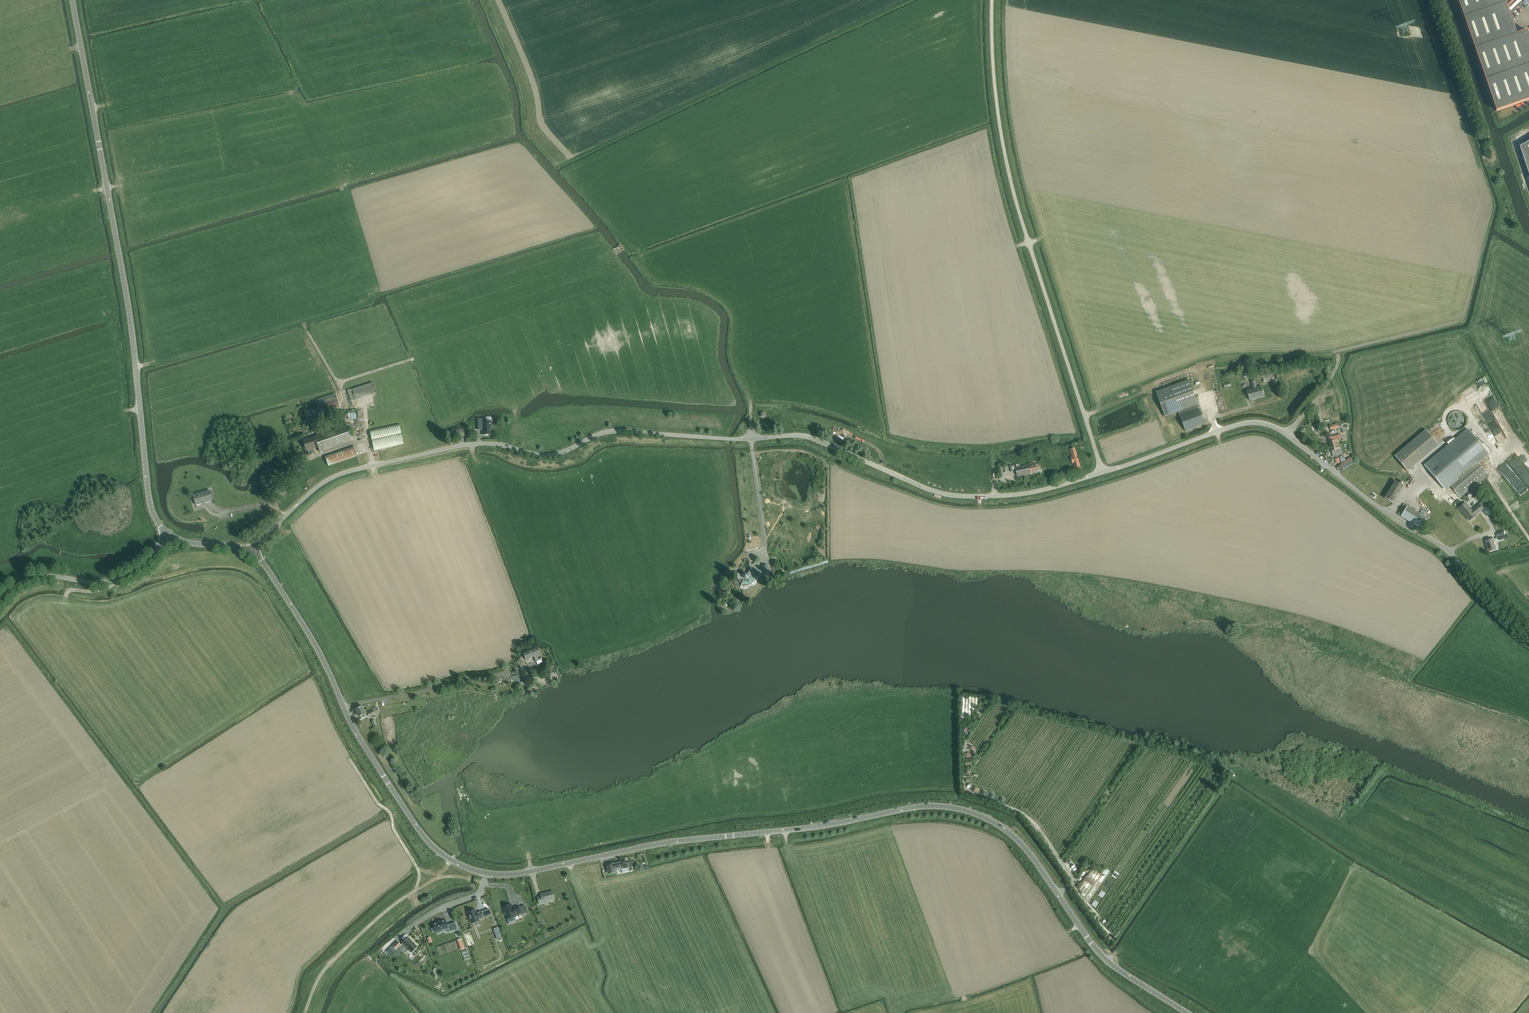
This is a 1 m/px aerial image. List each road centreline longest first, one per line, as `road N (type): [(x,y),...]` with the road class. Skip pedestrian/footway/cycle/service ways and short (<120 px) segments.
road 1 (unclassified): [(251,552),(315,489),(351,471),(473,444),(556,456),(614,431),(806,437),(961,496),(1032,493),(1103,473)]
road 2 (unclassified): [(1187,1012),(1102,955),(1018,841),(958,809),(914,807),(487,874)]
road 3 (unclassified): [(168,534),(151,510),(131,319),(72,0)]
road 4 (unclassified): [(1103,473),(1233,426),(1269,425),(1448,549),(1528,635)]
road 5 (unclassified): [(1103,473),(1006,158),(992,0)]
road 6 (unclassified): [(487,874),(452,861),(424,837),(349,721),(305,627),(251,552)]
road 7 (track): [(306,1012),(327,968),(400,902),(444,877),(484,885)]
road 8 (unclassified): [(0,599),(38,576),(122,577),(168,534)]
road 9 (track): [(416,890),(419,873),(391,813),(351,760)]
road 10 (residential): [(383,950),(418,921),(475,897),(487,874)]

